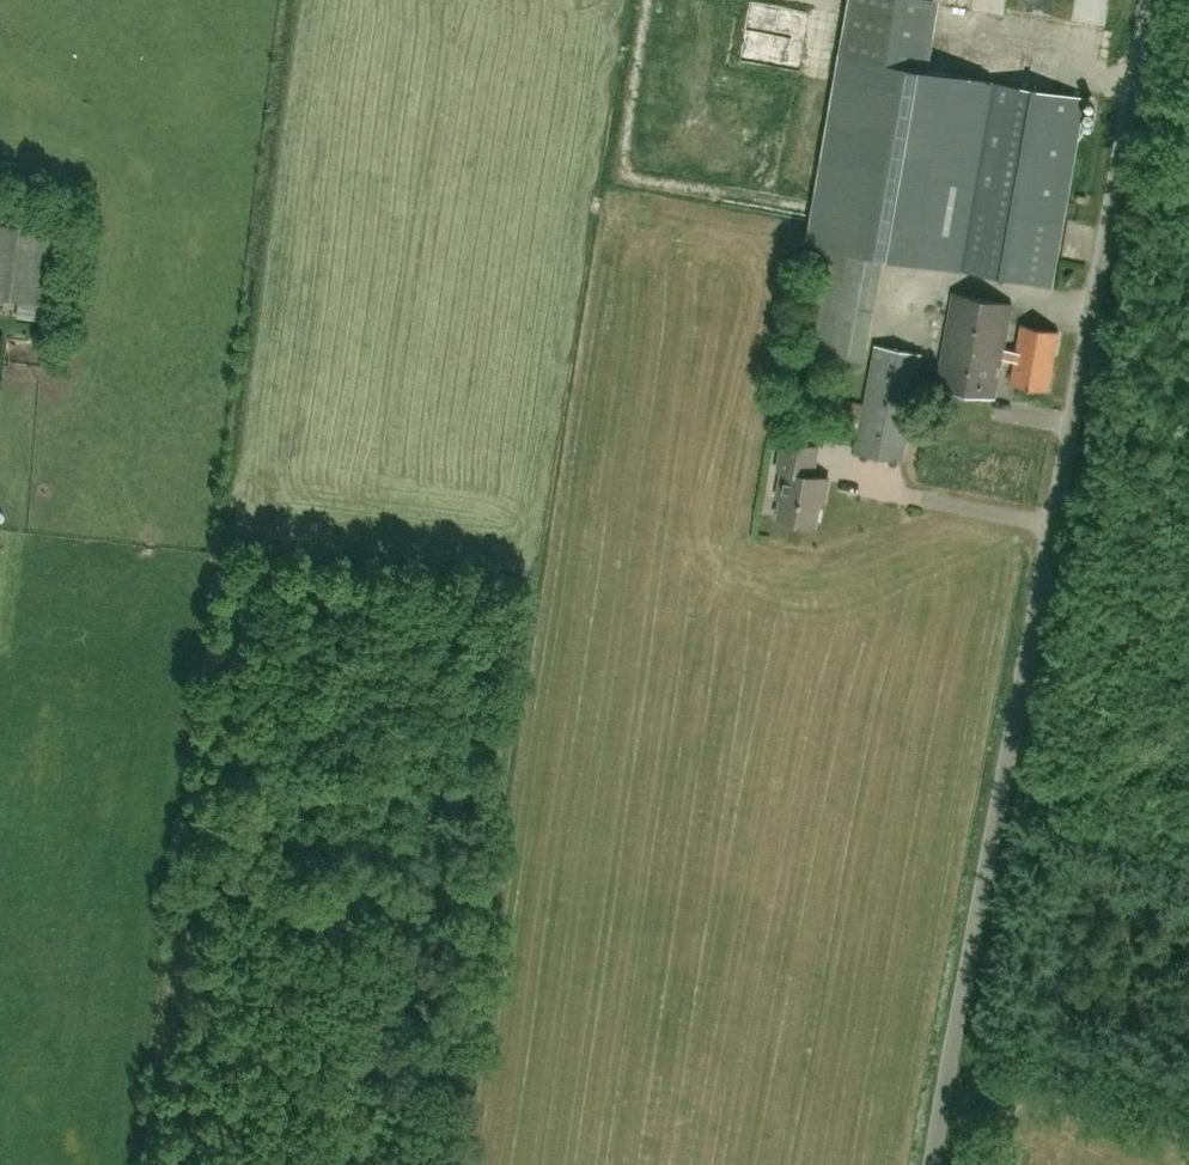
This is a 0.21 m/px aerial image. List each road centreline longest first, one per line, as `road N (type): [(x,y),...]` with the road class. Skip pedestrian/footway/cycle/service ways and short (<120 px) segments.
road 1 (unclassified): [(936,1164),(1161,0)]

